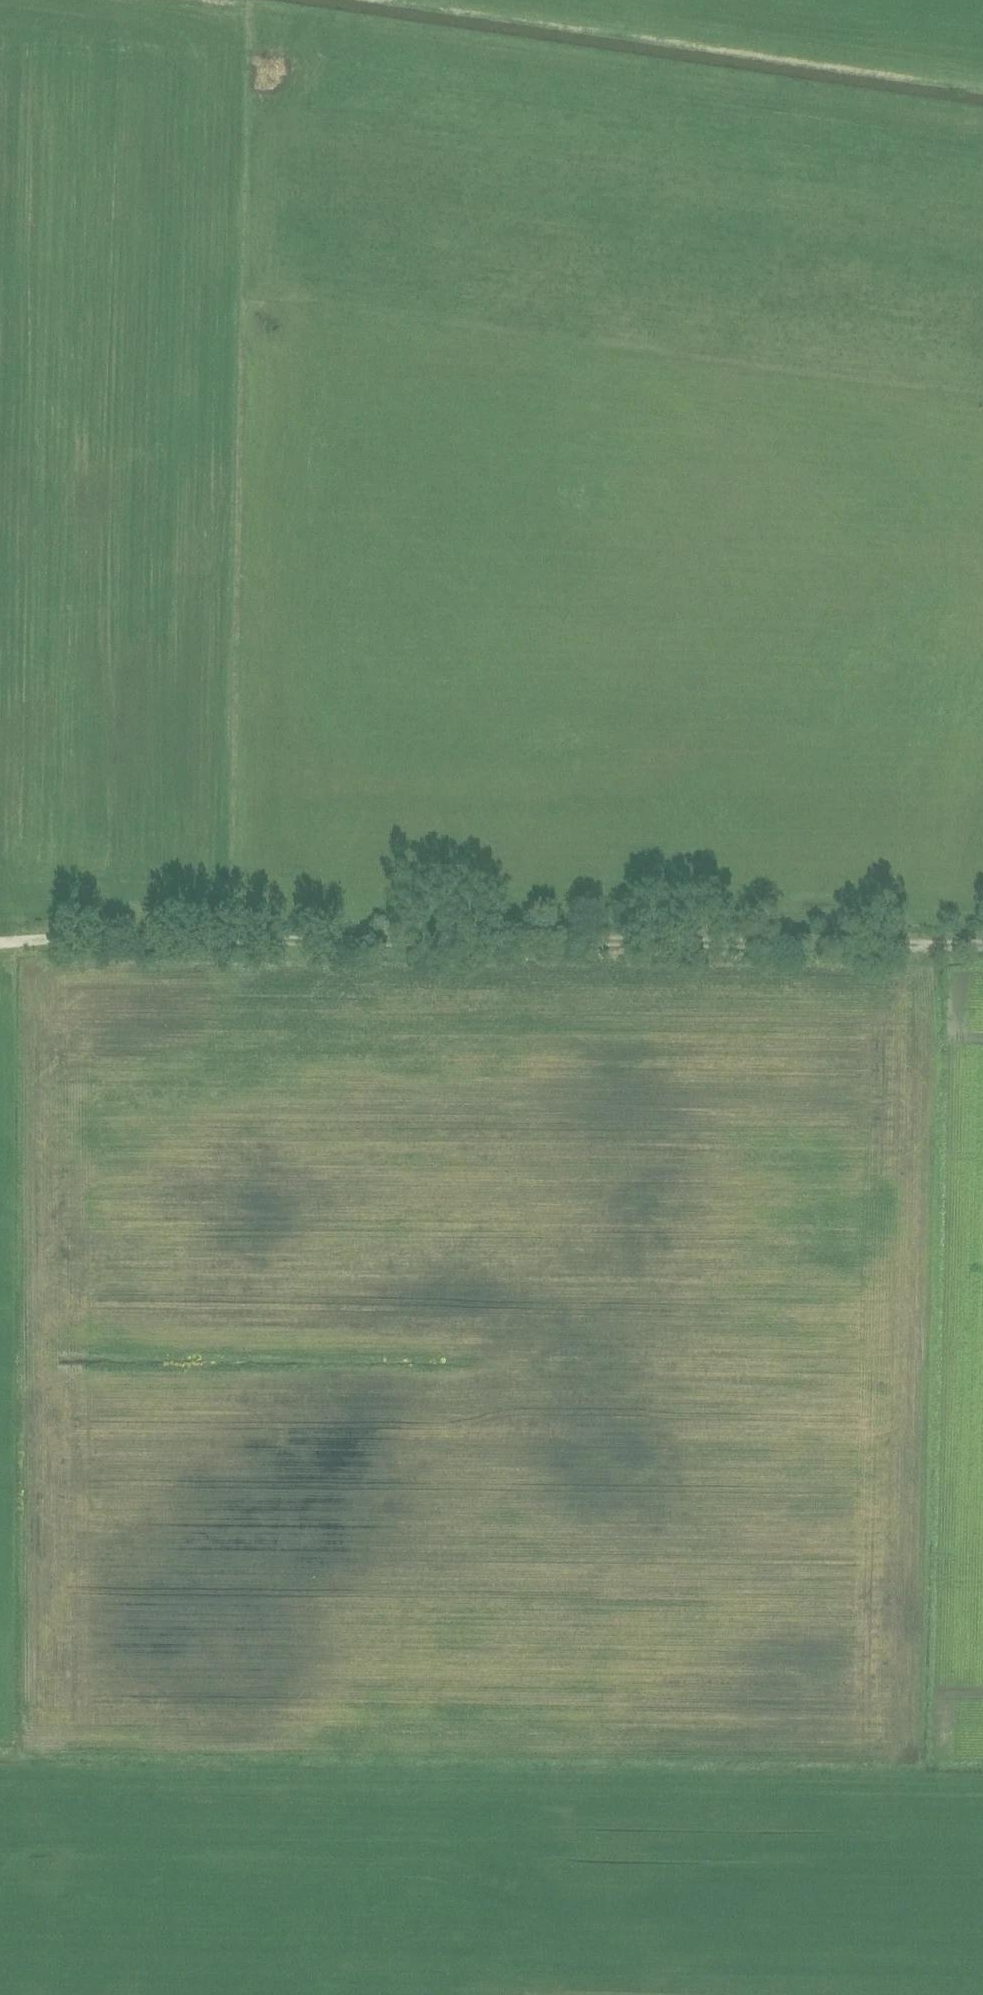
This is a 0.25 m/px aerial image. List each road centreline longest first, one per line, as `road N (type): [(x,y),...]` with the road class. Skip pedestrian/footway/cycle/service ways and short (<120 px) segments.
road 1 (track): [(982,943),(0,938)]

